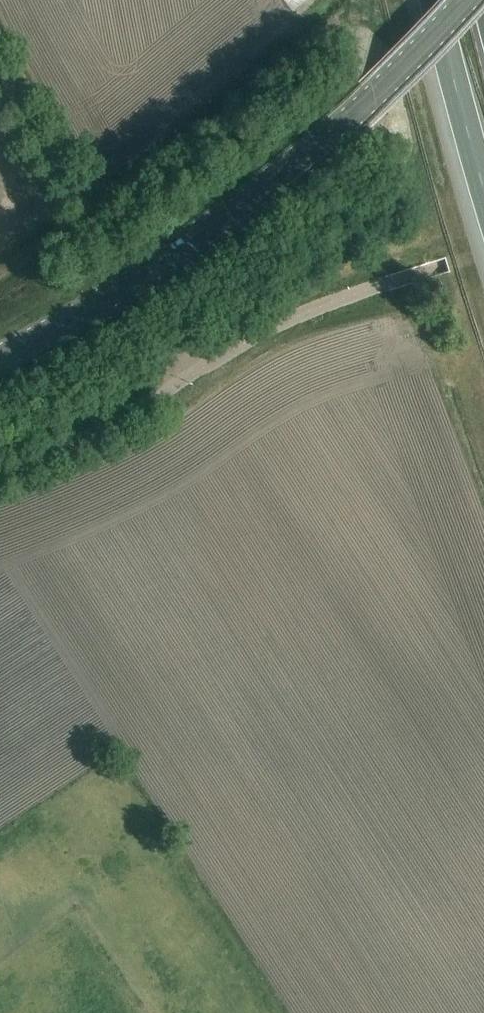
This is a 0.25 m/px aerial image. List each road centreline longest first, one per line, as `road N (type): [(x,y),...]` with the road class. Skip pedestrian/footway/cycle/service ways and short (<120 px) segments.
road 1 (tertiary): [(467,0),(298,163),(113,297),(0,358)]
road 2 (motorway): [(434,0),(483,187)]

